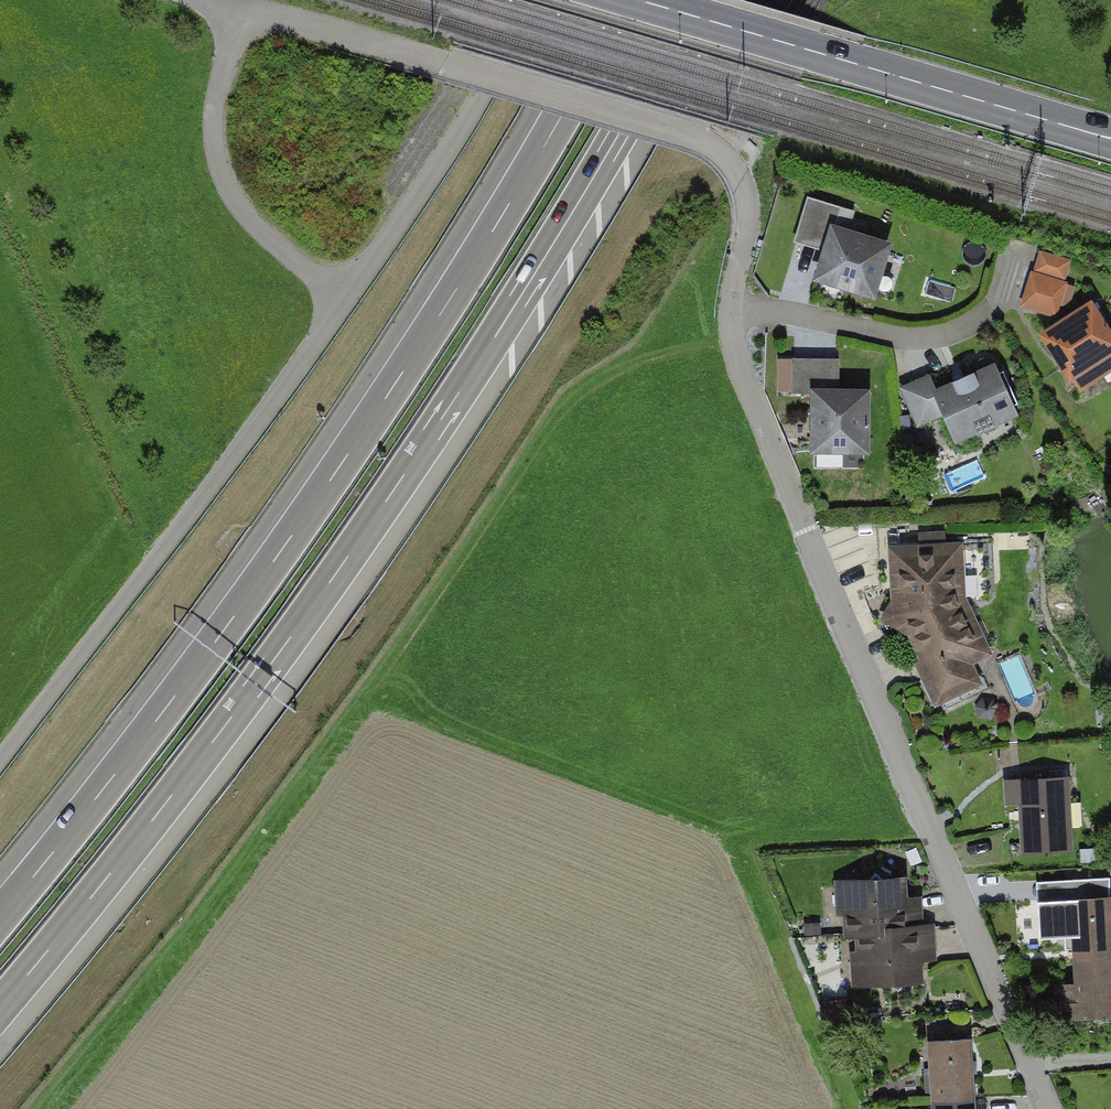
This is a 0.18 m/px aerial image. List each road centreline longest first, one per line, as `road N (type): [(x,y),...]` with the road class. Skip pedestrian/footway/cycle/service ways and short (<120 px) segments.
road 1 (motorway): [(0,1008),(339,570),(479,364),(702,0)]
road 2 (motorway): [(621,0),(560,118),(339,465),(163,710),(0,916)]
road 3 (residential): [(1048,1108),(739,357),(735,277)]
road 4 (track): [(218,0),(702,141),(732,166),(745,195),(735,277)]
road 5 (track): [(0,760),(343,301)]
road 6 (primary): [(1110,139),(639,0)]
road 7 (track): [(343,301),(541,0)]
road 8 (track): [(343,301),(236,204),(216,160),(213,110),(240,6)]

